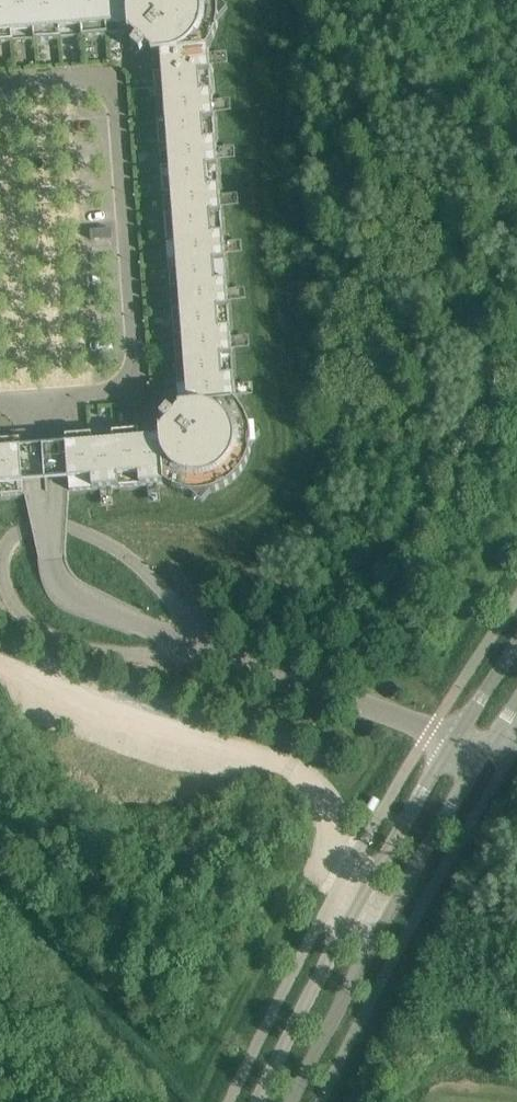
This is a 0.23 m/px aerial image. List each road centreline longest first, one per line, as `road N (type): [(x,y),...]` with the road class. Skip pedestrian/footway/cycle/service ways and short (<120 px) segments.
road 1 (residential): [(452,737),(72,595),(50,556),(36,400)]
road 2 (residential): [(36,400),(121,394),(137,381),(114,88),(89,73),(0,81)]
road 3 (tertiary): [(452,737),(257,1101)]
road 4 (tertiary): [(293,1101),(387,915),(485,751)]

